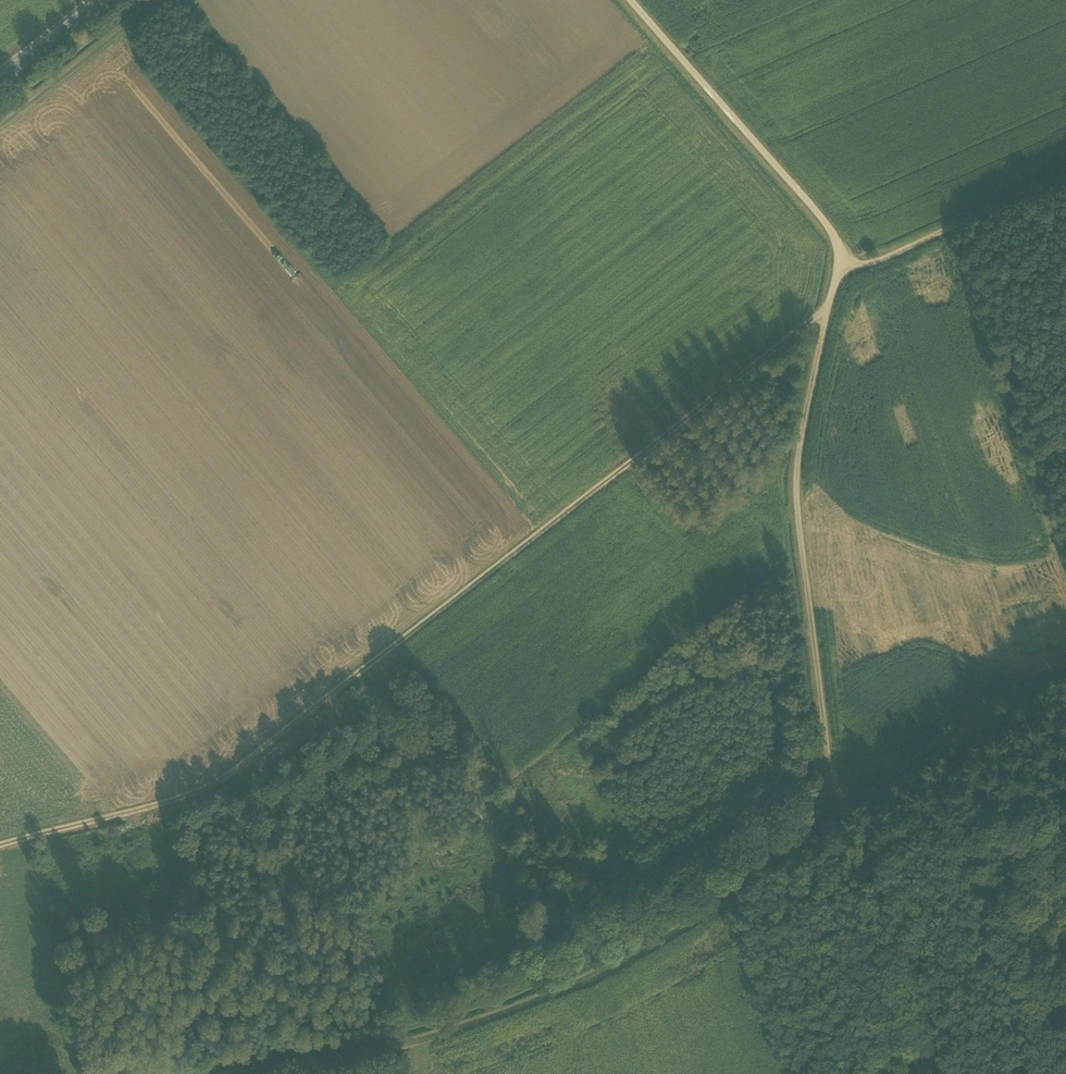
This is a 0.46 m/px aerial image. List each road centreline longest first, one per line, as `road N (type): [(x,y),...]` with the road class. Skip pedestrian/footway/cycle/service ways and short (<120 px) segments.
road 1 (track): [(0,846),(209,788),(828,309)]
road 2 (track): [(1065,674),(977,718),(846,801),(823,829),(737,890),(605,970),(480,1021),(245,1073)]
road 3 (track): [(836,275),(797,459),(828,755),(835,785),(871,844),(948,1073)]
road 4 (track): [(631,0),(841,242),(836,275)]
road 5 (track): [(836,275),(1065,177)]
road 6 (track): [(0,127),(161,0)]
road 7 (secondary): [(0,76),(98,0)]

